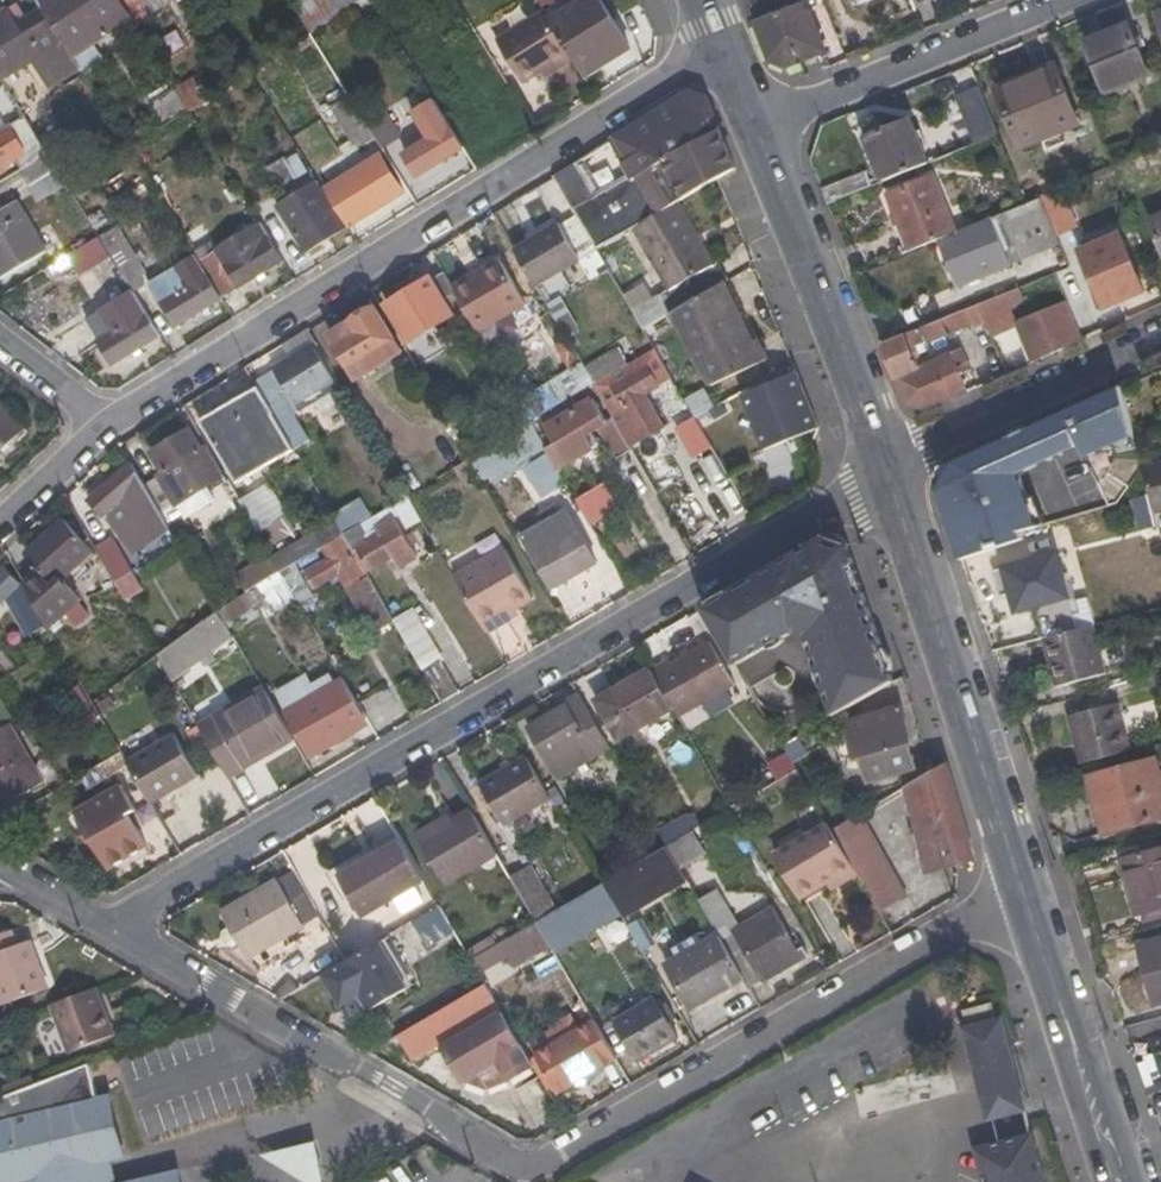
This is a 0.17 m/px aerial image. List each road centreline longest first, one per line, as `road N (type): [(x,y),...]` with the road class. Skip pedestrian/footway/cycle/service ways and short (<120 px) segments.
road 1 (residential): [(112,926),(525,1168),(564,1155),(1022,890)]
road 2 (residential): [(885,467),(112,926)]
road 3 (residential): [(723,47),(112,431)]
road 4 (tertiary): [(885,467),(1022,890)]
road 5 (tertiary): [(754,127),(885,467)]
road 6 (residential): [(754,127),(1066,0)]
road 7 (tertiary): [(1022,890),(1119,1181)]
road 8 (residential): [(885,467),(1160,341)]
road 9 (residential): [(112,431),(0,532)]
road 10 (residential): [(0,344),(112,431)]

